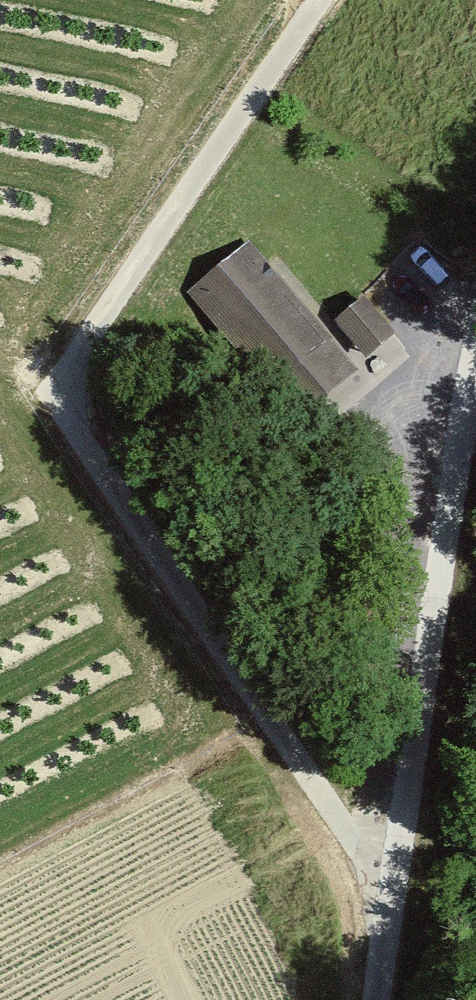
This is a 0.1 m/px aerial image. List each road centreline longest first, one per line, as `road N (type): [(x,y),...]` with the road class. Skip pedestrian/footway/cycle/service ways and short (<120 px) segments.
road 1 (track): [(391,886),(55,396),(319,0)]
road 2 (track): [(374,999),(475,378)]

